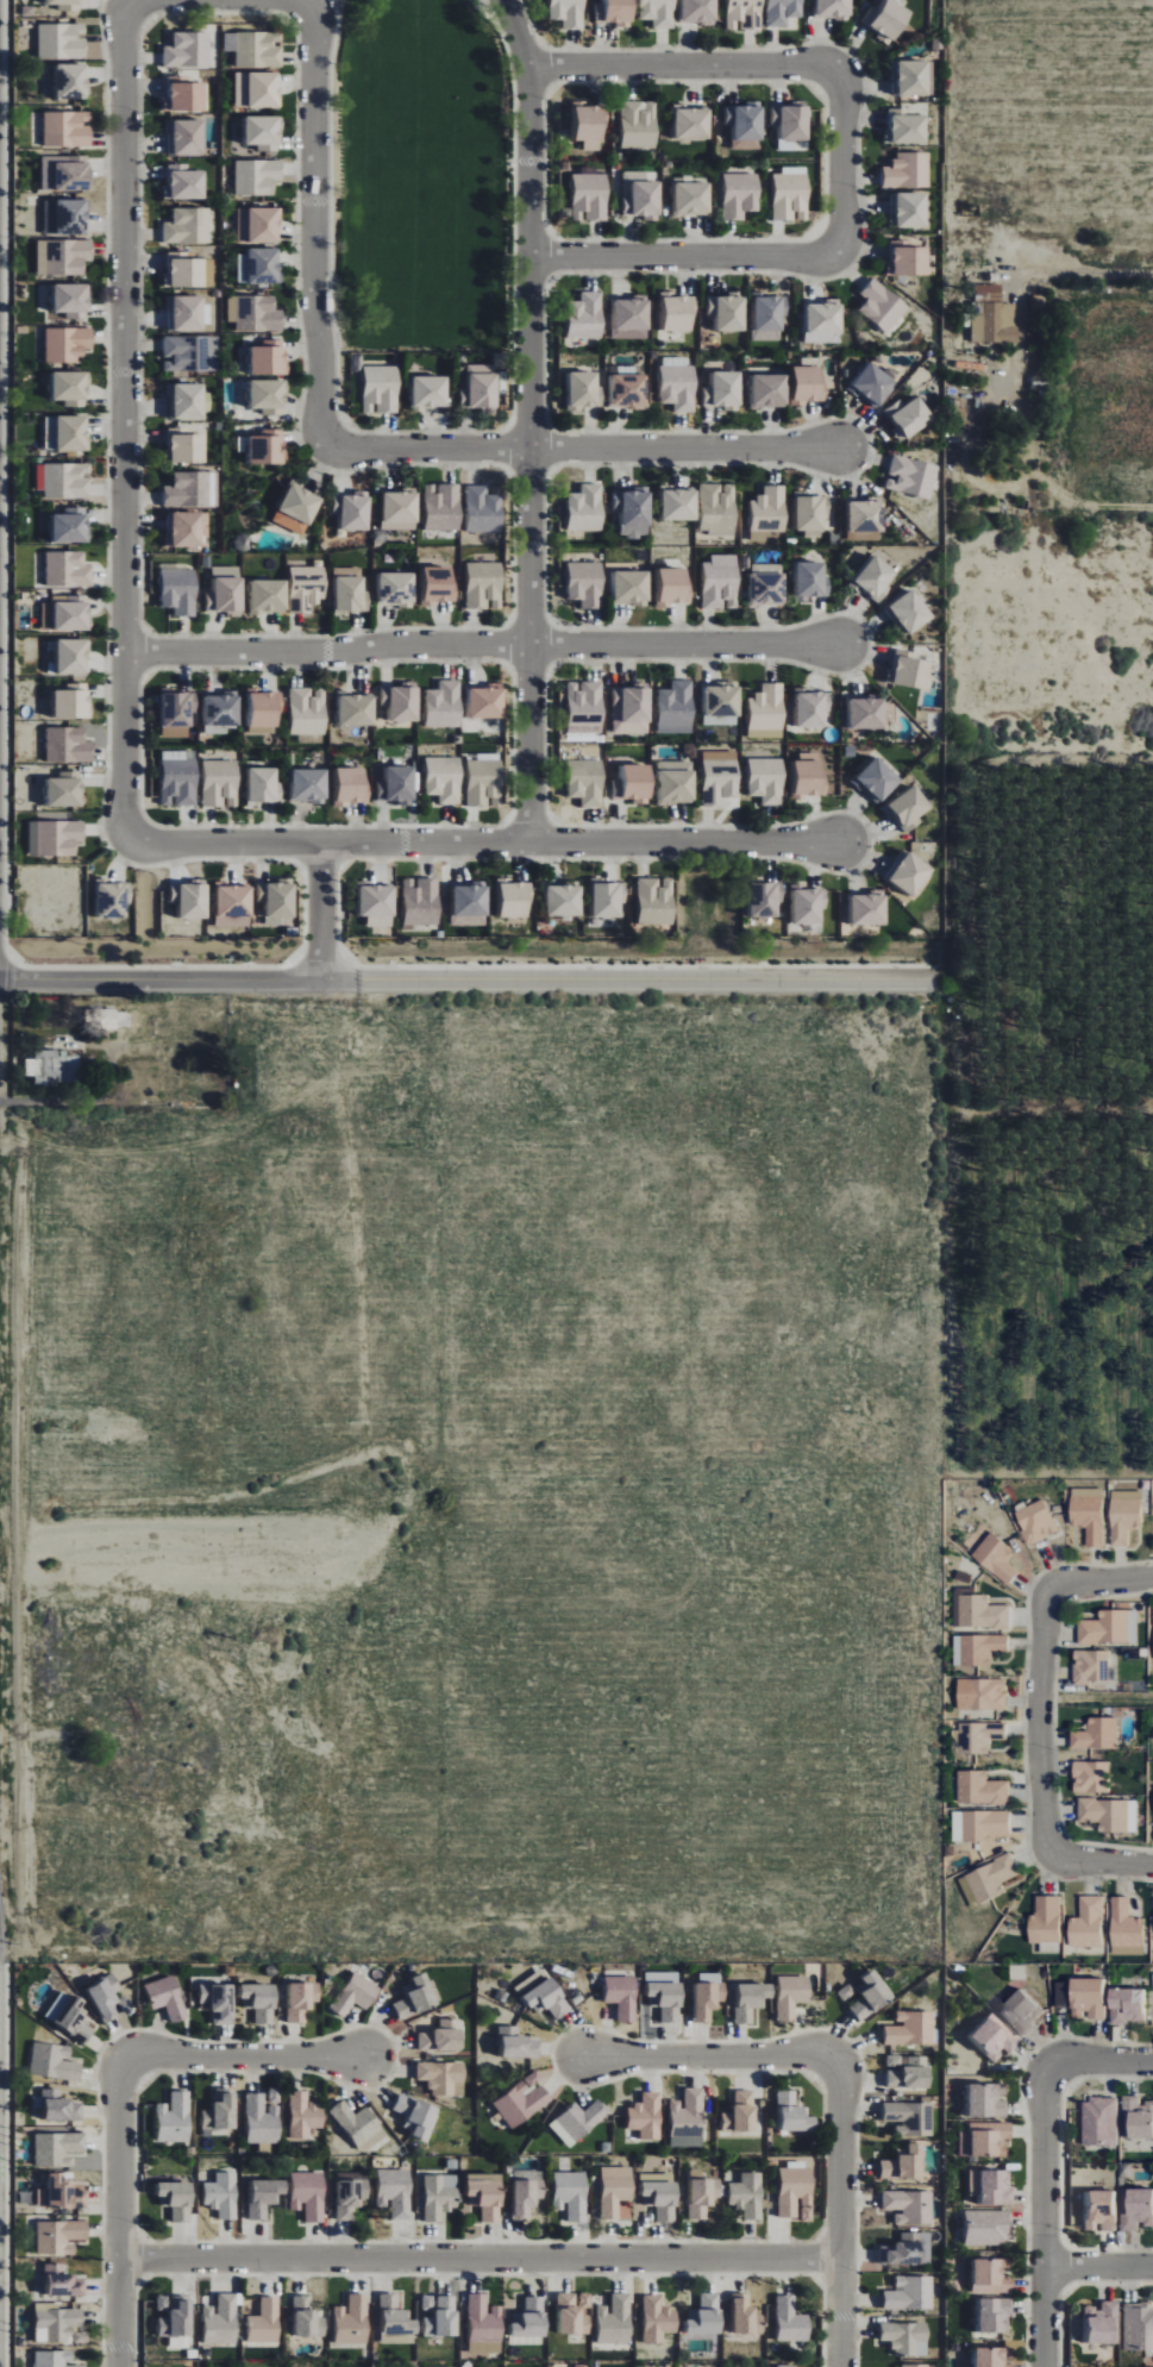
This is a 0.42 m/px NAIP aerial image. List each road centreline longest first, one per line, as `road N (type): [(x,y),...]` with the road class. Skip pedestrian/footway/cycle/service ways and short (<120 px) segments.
road 1 (residential): [(502,0),(525,52),(529,90),(529,843)]
road 2 (residential): [(129,1),(129,839)]
road 3 (residential): [(120,2260),(840,2259)]
road 4 (residential): [(842,645),(125,653)]
road 5 (residential): [(129,839),(842,843)]
road 6 (residential): [(938,979),(366,979)]
road 7 (residential): [(326,445),(842,450)]
road 8 (residential): [(309,1),(314,306),(326,445)]
road 9 (residential): [(366,979),(0,979)]
road 10 (track): [(961,1113),(961,1463)]
road 11 (residential): [(528,67),(839,71)]
road 12 (residential): [(529,258),(839,253)]
road 13 (residential): [(841,2366),(835,2061)]
road 14 (residential): [(120,2366),(125,2061)]
road 15 (residential): [(1045,2366),(1051,2066)]
road 16 (residential): [(569,2056),(835,2061)]
road 17 (residential): [(1049,1589),(1038,1733),(1051,1852)]
road 18 (residential): [(125,2061),(375,2058)]
road 19 (track): [(961,1113),(1152,1111)]
road 20 (residential): [(839,71),(839,253)]
road 21 (residential): [(321,979),(321,843)]

